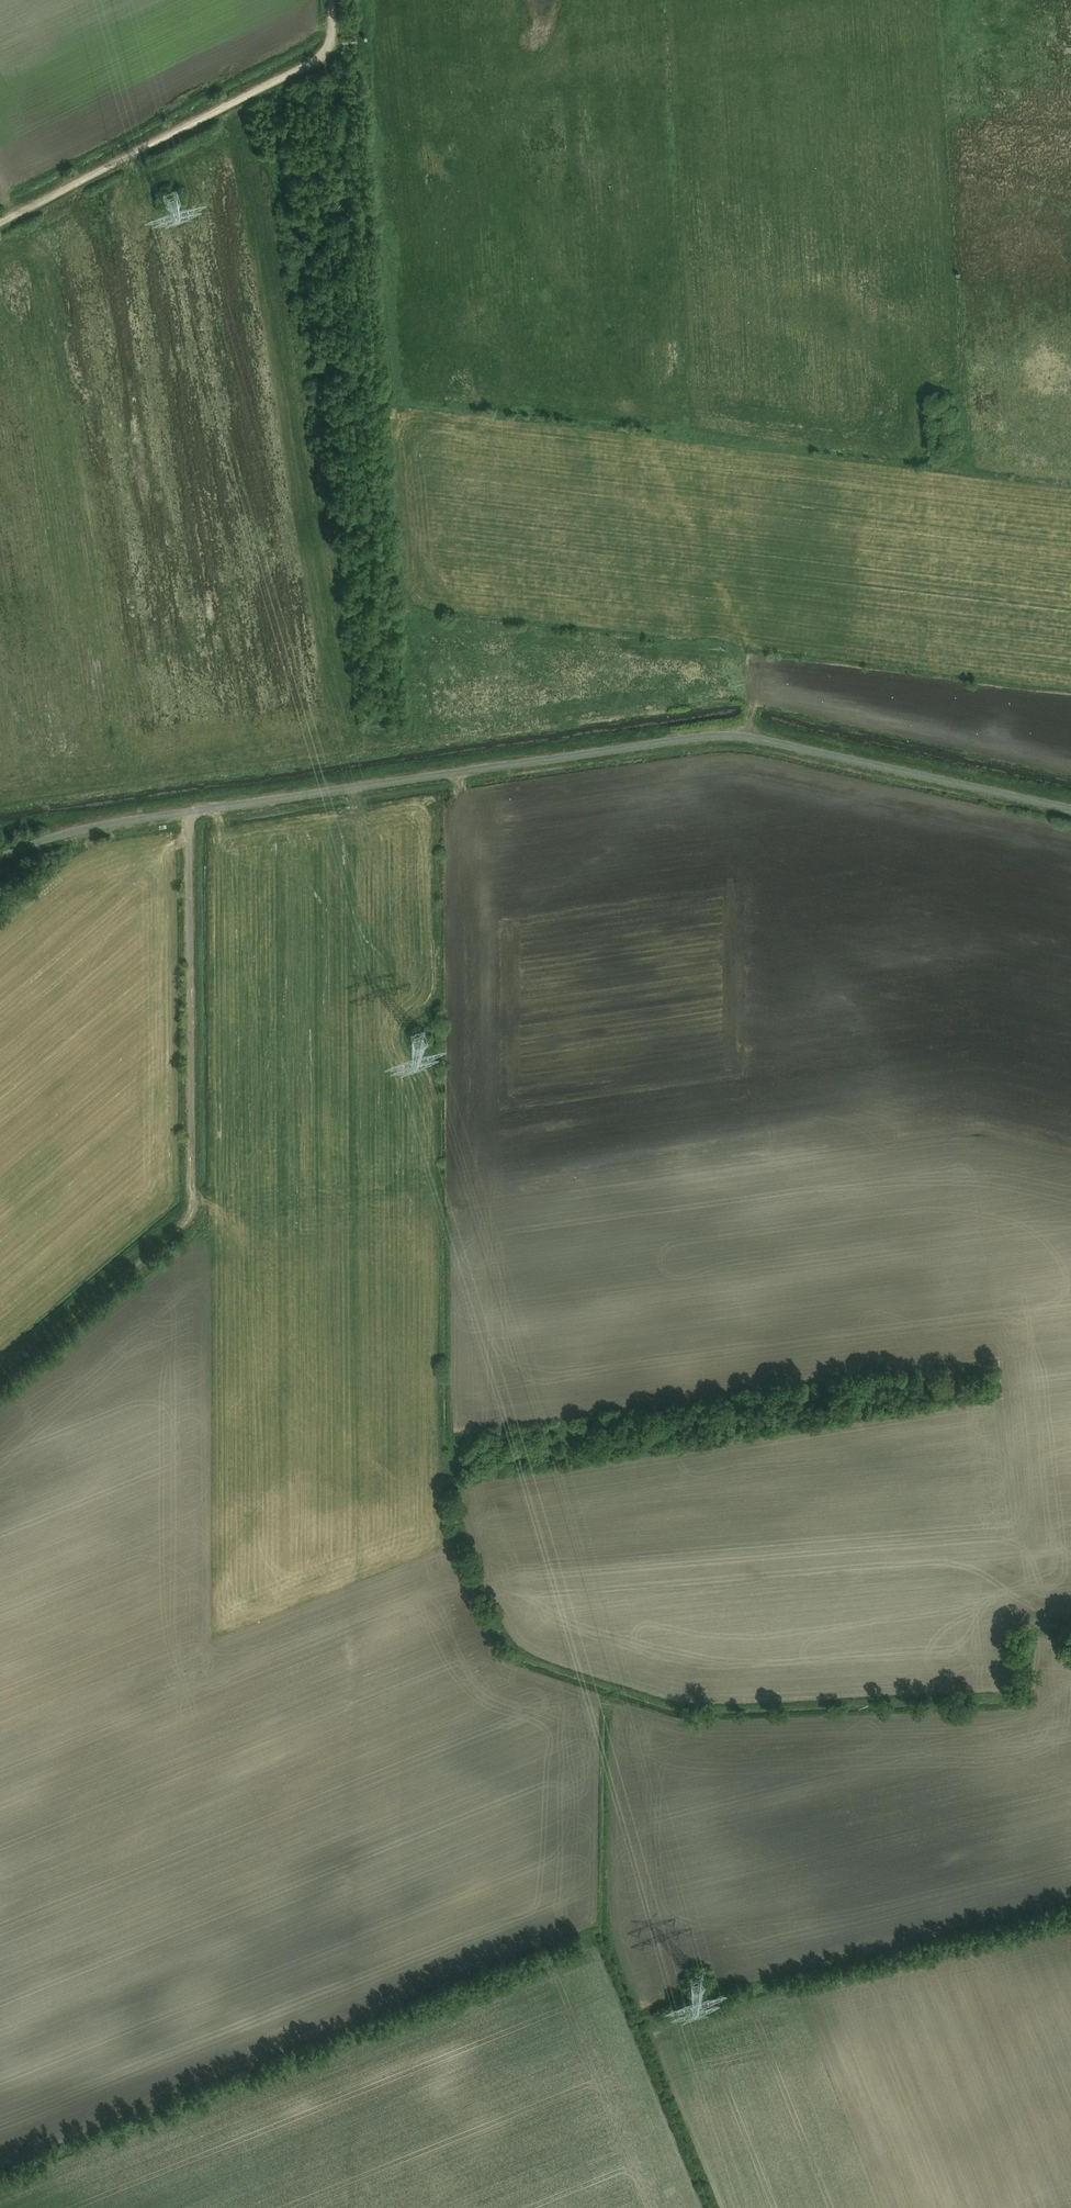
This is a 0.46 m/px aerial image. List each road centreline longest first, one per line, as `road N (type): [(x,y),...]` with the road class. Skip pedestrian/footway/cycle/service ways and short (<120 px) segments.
road 1 (track): [(1070,811),(708,735),(85,828),(0,857)]
road 2 (track): [(192,811),(193,1208),(178,1233),(0,1380)]
road 3 (track): [(0,223),(316,61),(331,41),(331,0)]

